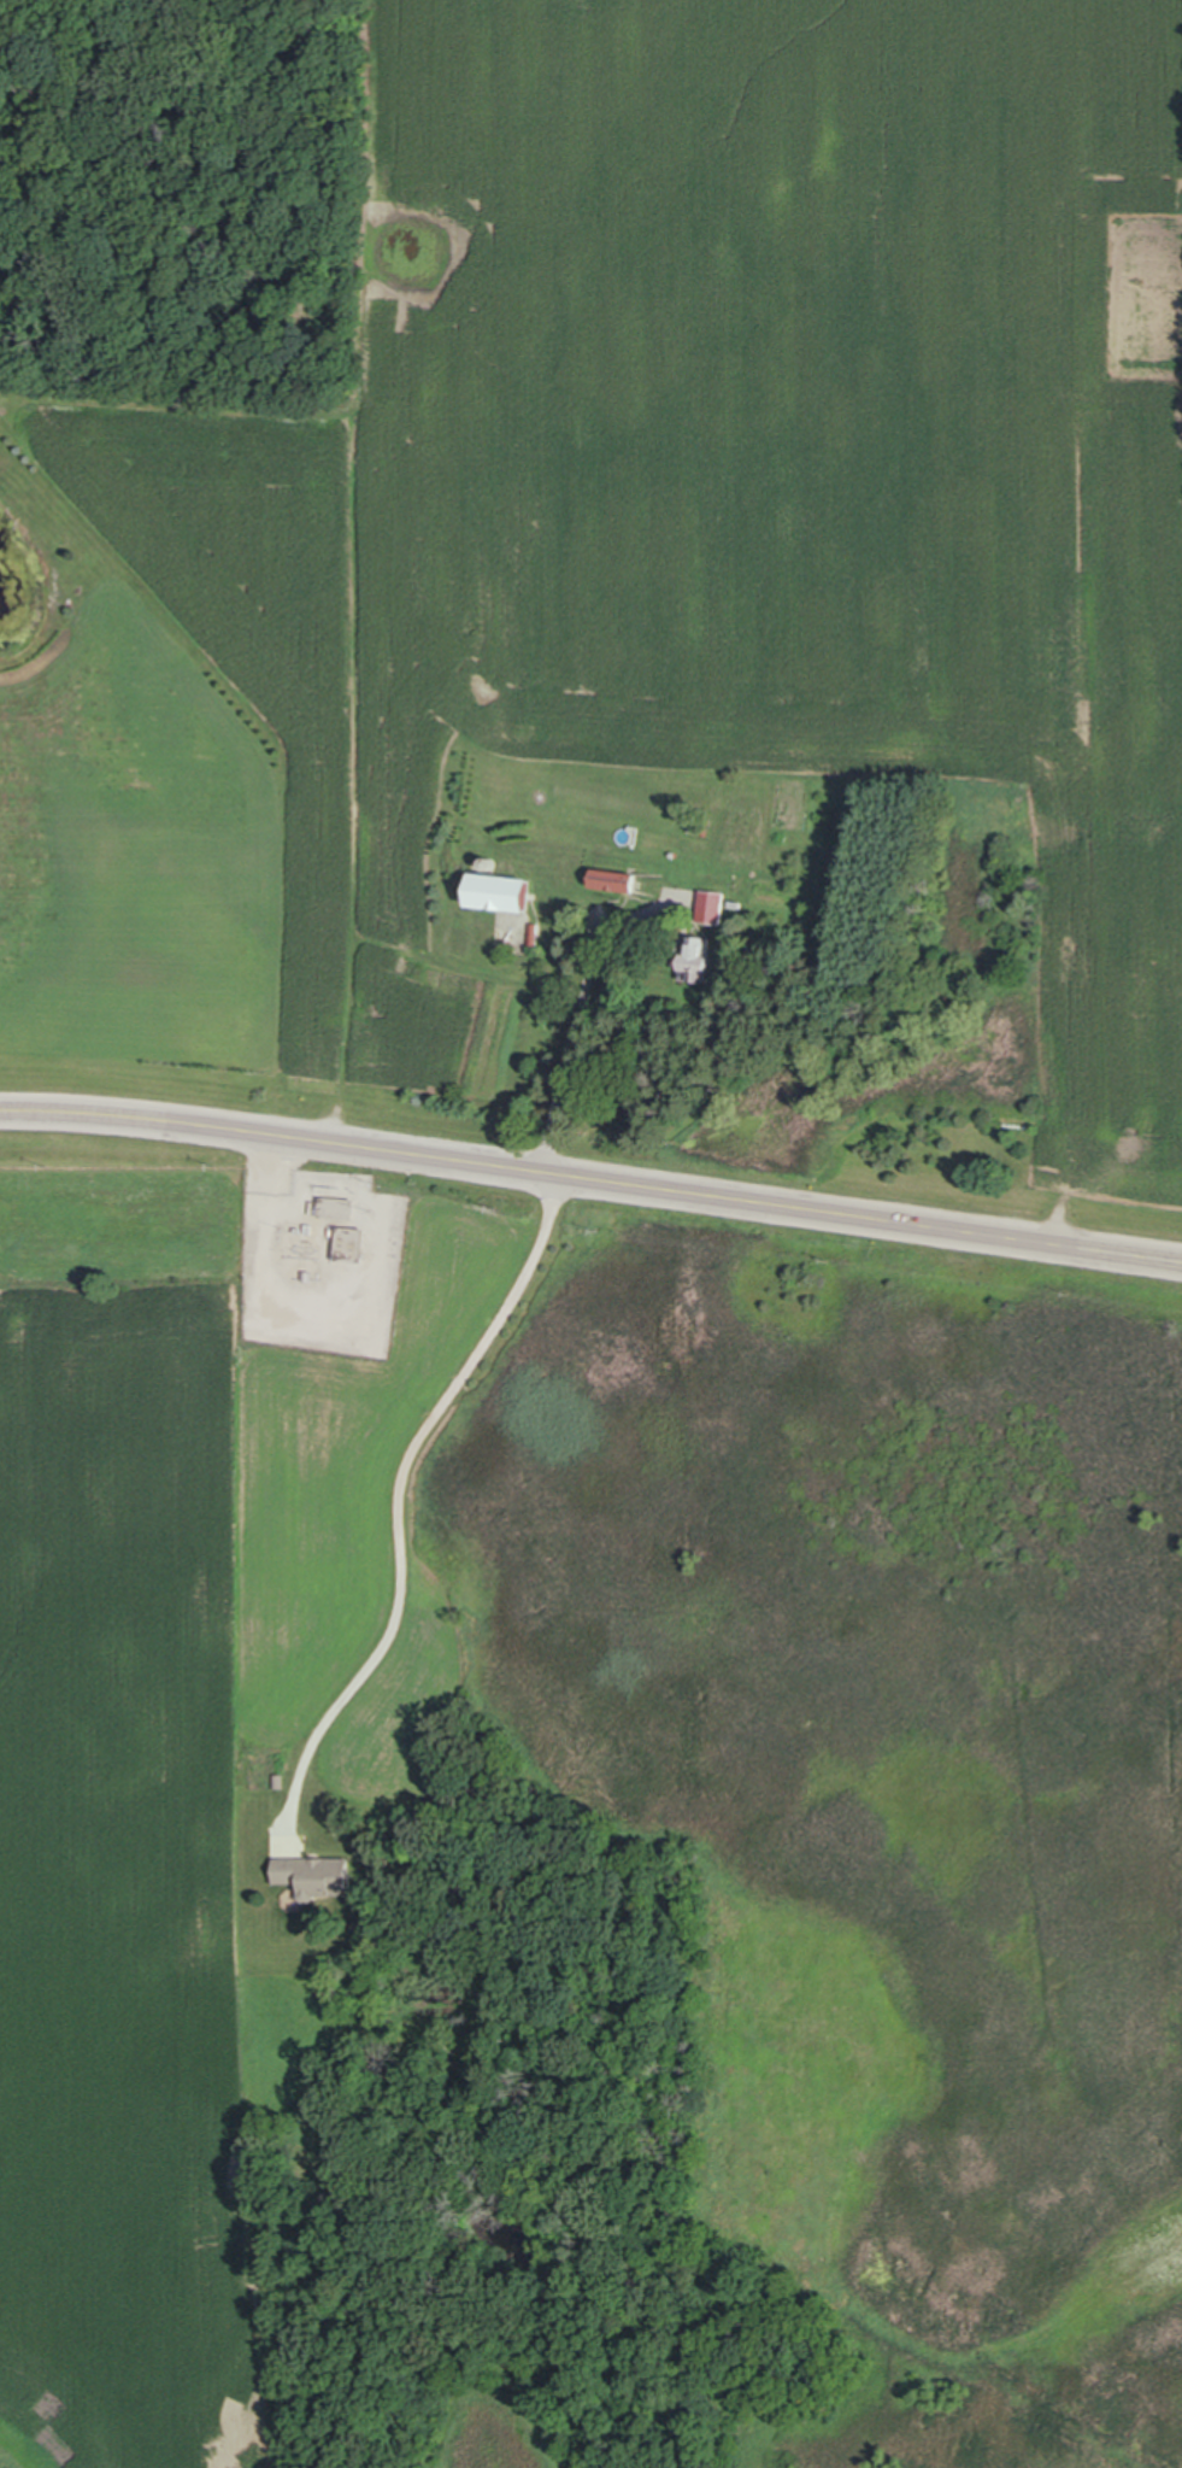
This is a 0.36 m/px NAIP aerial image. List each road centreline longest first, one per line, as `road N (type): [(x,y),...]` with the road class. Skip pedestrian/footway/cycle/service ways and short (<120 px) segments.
road 1 (primary): [(0,1113),(149,1121),(1181,1264)]

